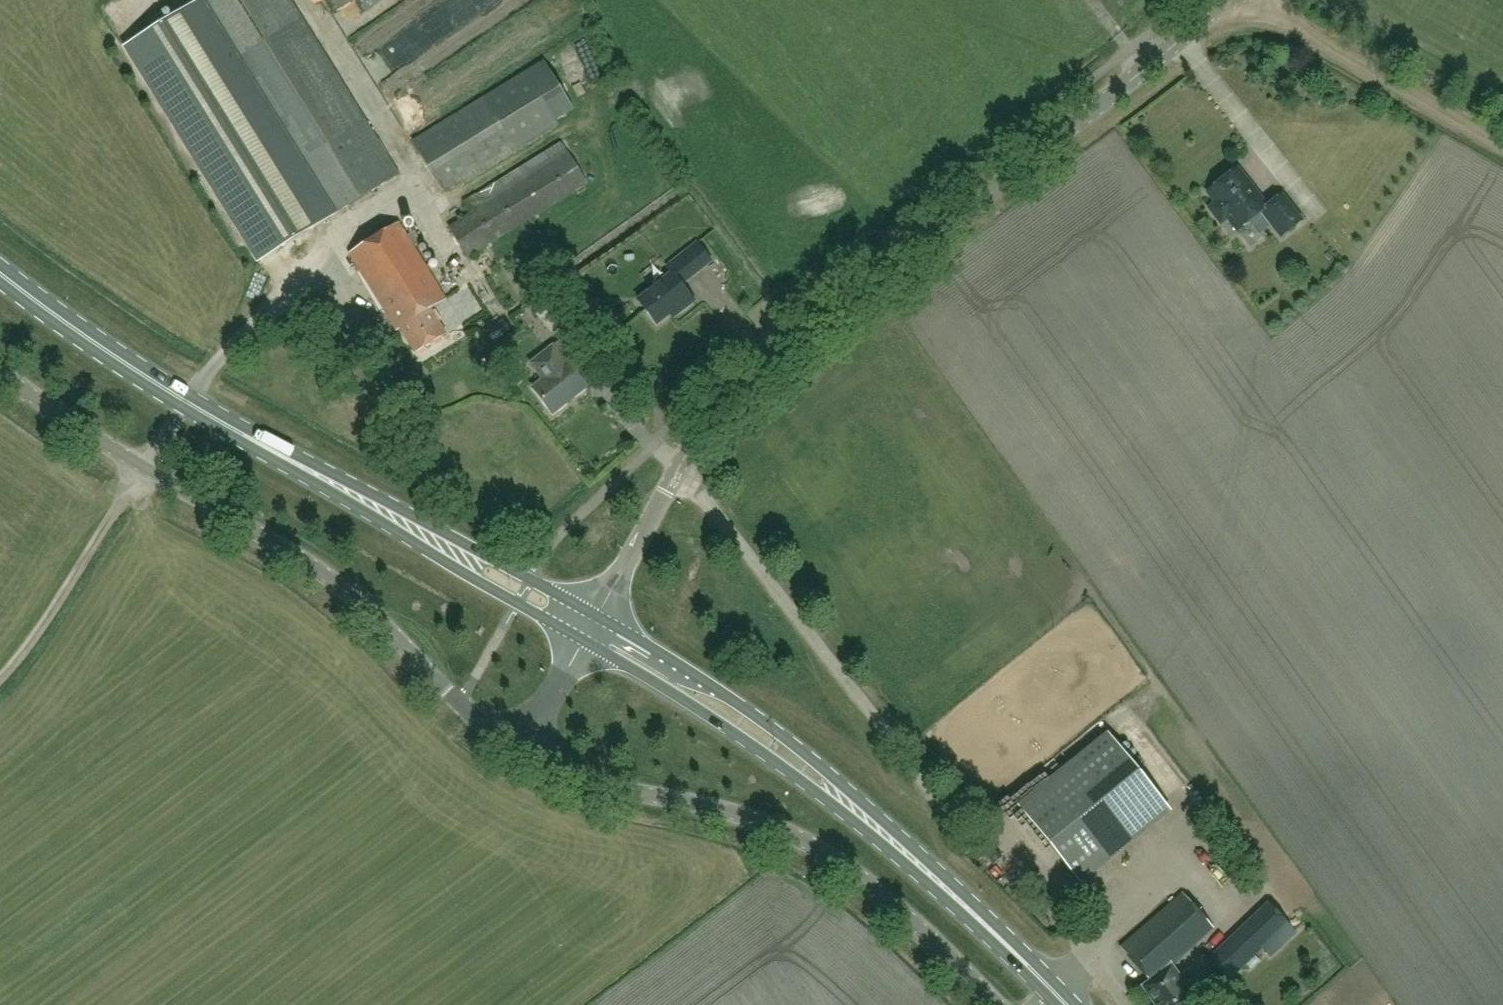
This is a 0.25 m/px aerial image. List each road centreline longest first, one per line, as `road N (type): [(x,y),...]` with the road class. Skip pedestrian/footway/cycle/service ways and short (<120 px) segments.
road 1 (unclassified): [(597,615),(679,465),(720,410),(1187,31),(1214,0)]
road 2 (unclassified): [(525,750),(461,707),(317,572),(0,372)]
road 3 (unclassified): [(994,1004),(894,909),(804,843),(743,818),(592,783),(525,750)]
road 4 (primary): [(948,890),(789,741),(597,615)]
road 5 (primary): [(583,640),(759,749),(948,890)]
road 6 (primary): [(330,483),(110,352),(0,270)]
road 7 (primary): [(597,615),(330,483)]
road 8 (primary): [(330,483),(583,640)]
road 9 (track): [(1275,0),(1280,12),(1373,71),(1502,145)]
road 10 (primary): [(1067,1004),(948,890)]
road 11 (unclassified): [(525,750),(583,640)]

